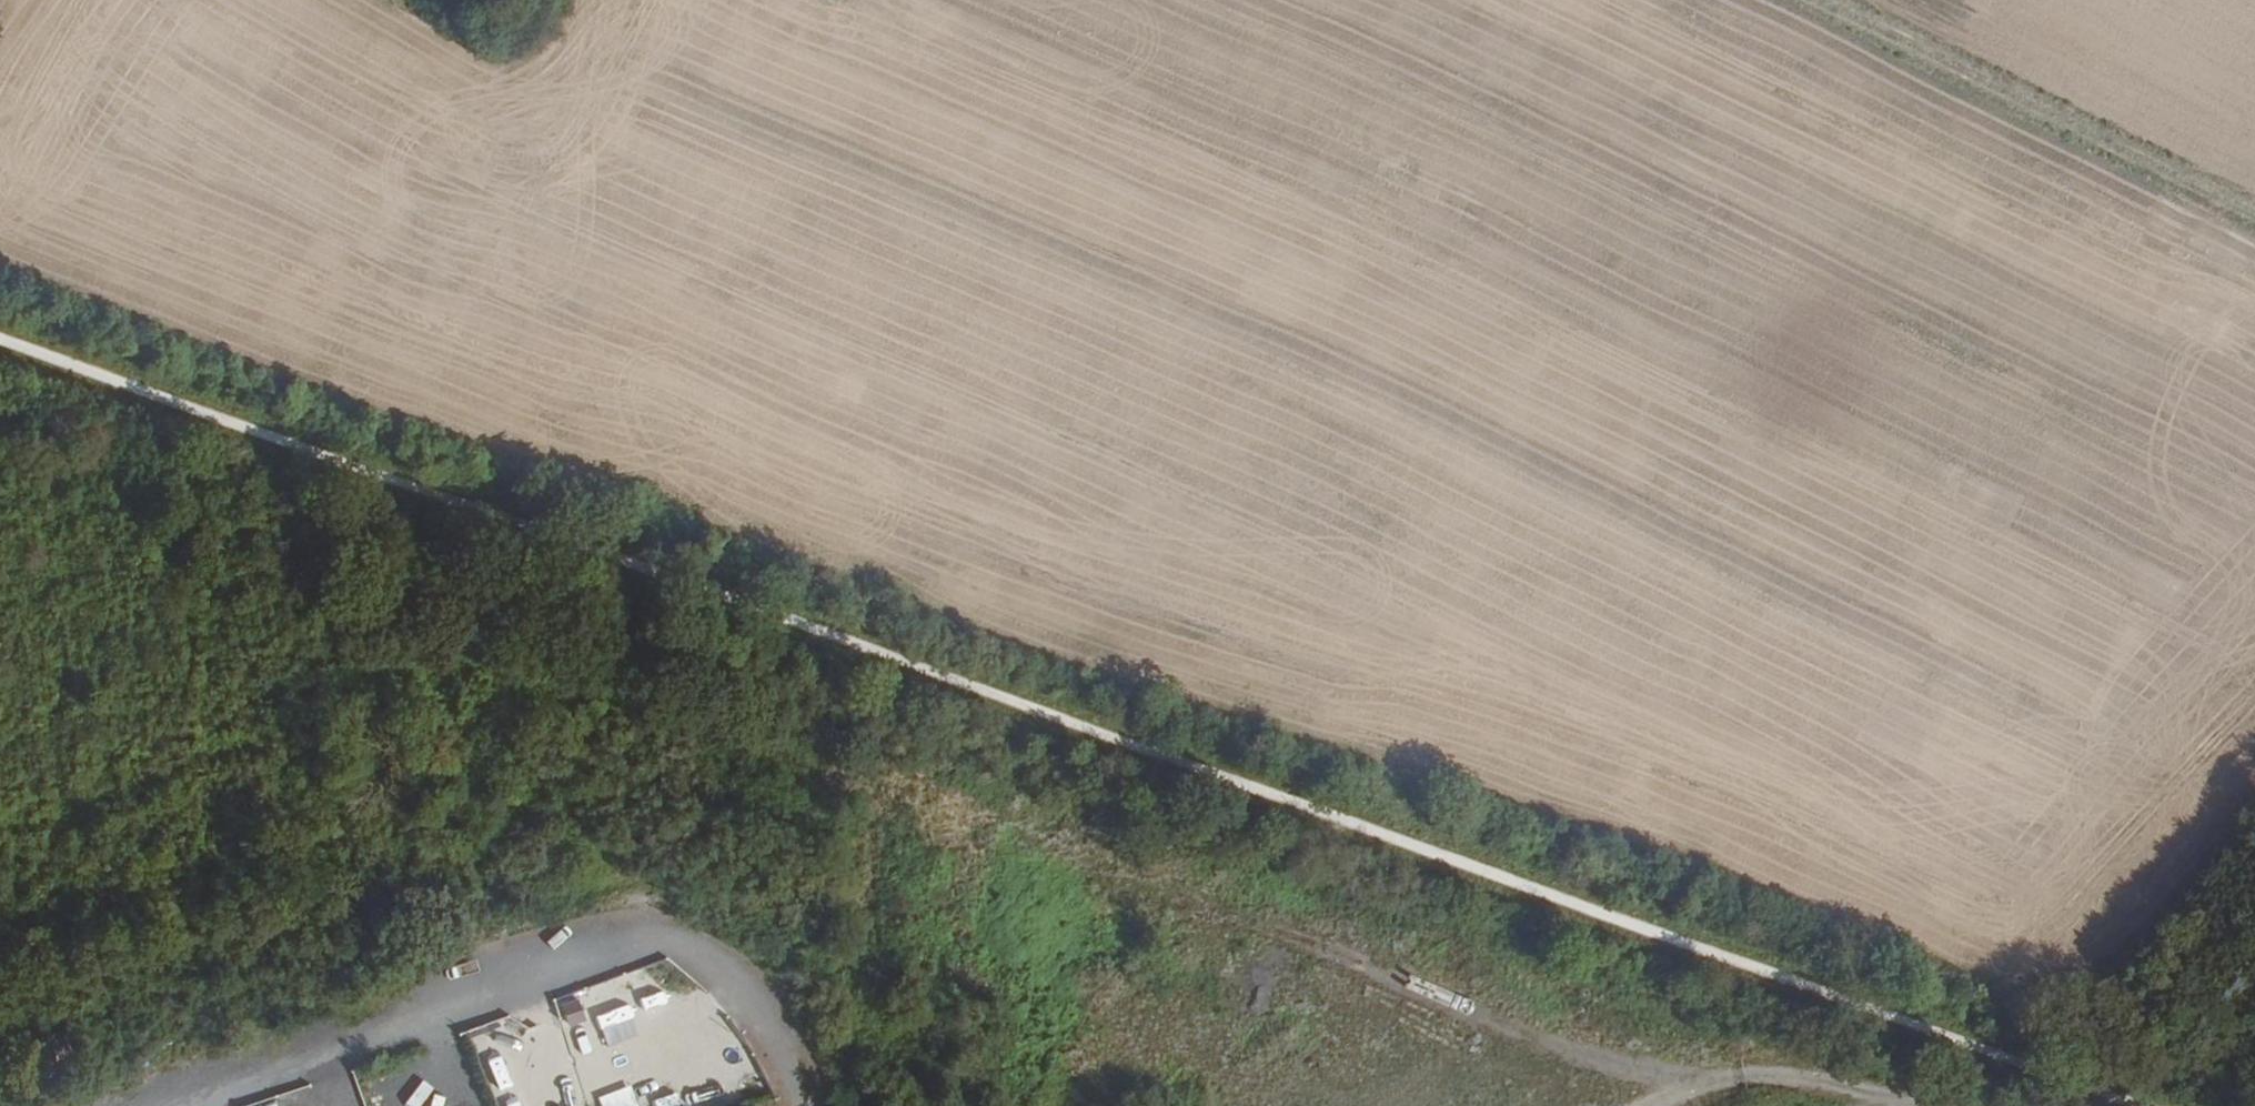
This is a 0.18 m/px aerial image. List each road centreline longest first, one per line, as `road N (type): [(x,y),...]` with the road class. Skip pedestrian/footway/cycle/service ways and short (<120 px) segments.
road 1 (track): [(2254,218),(1804,0)]

